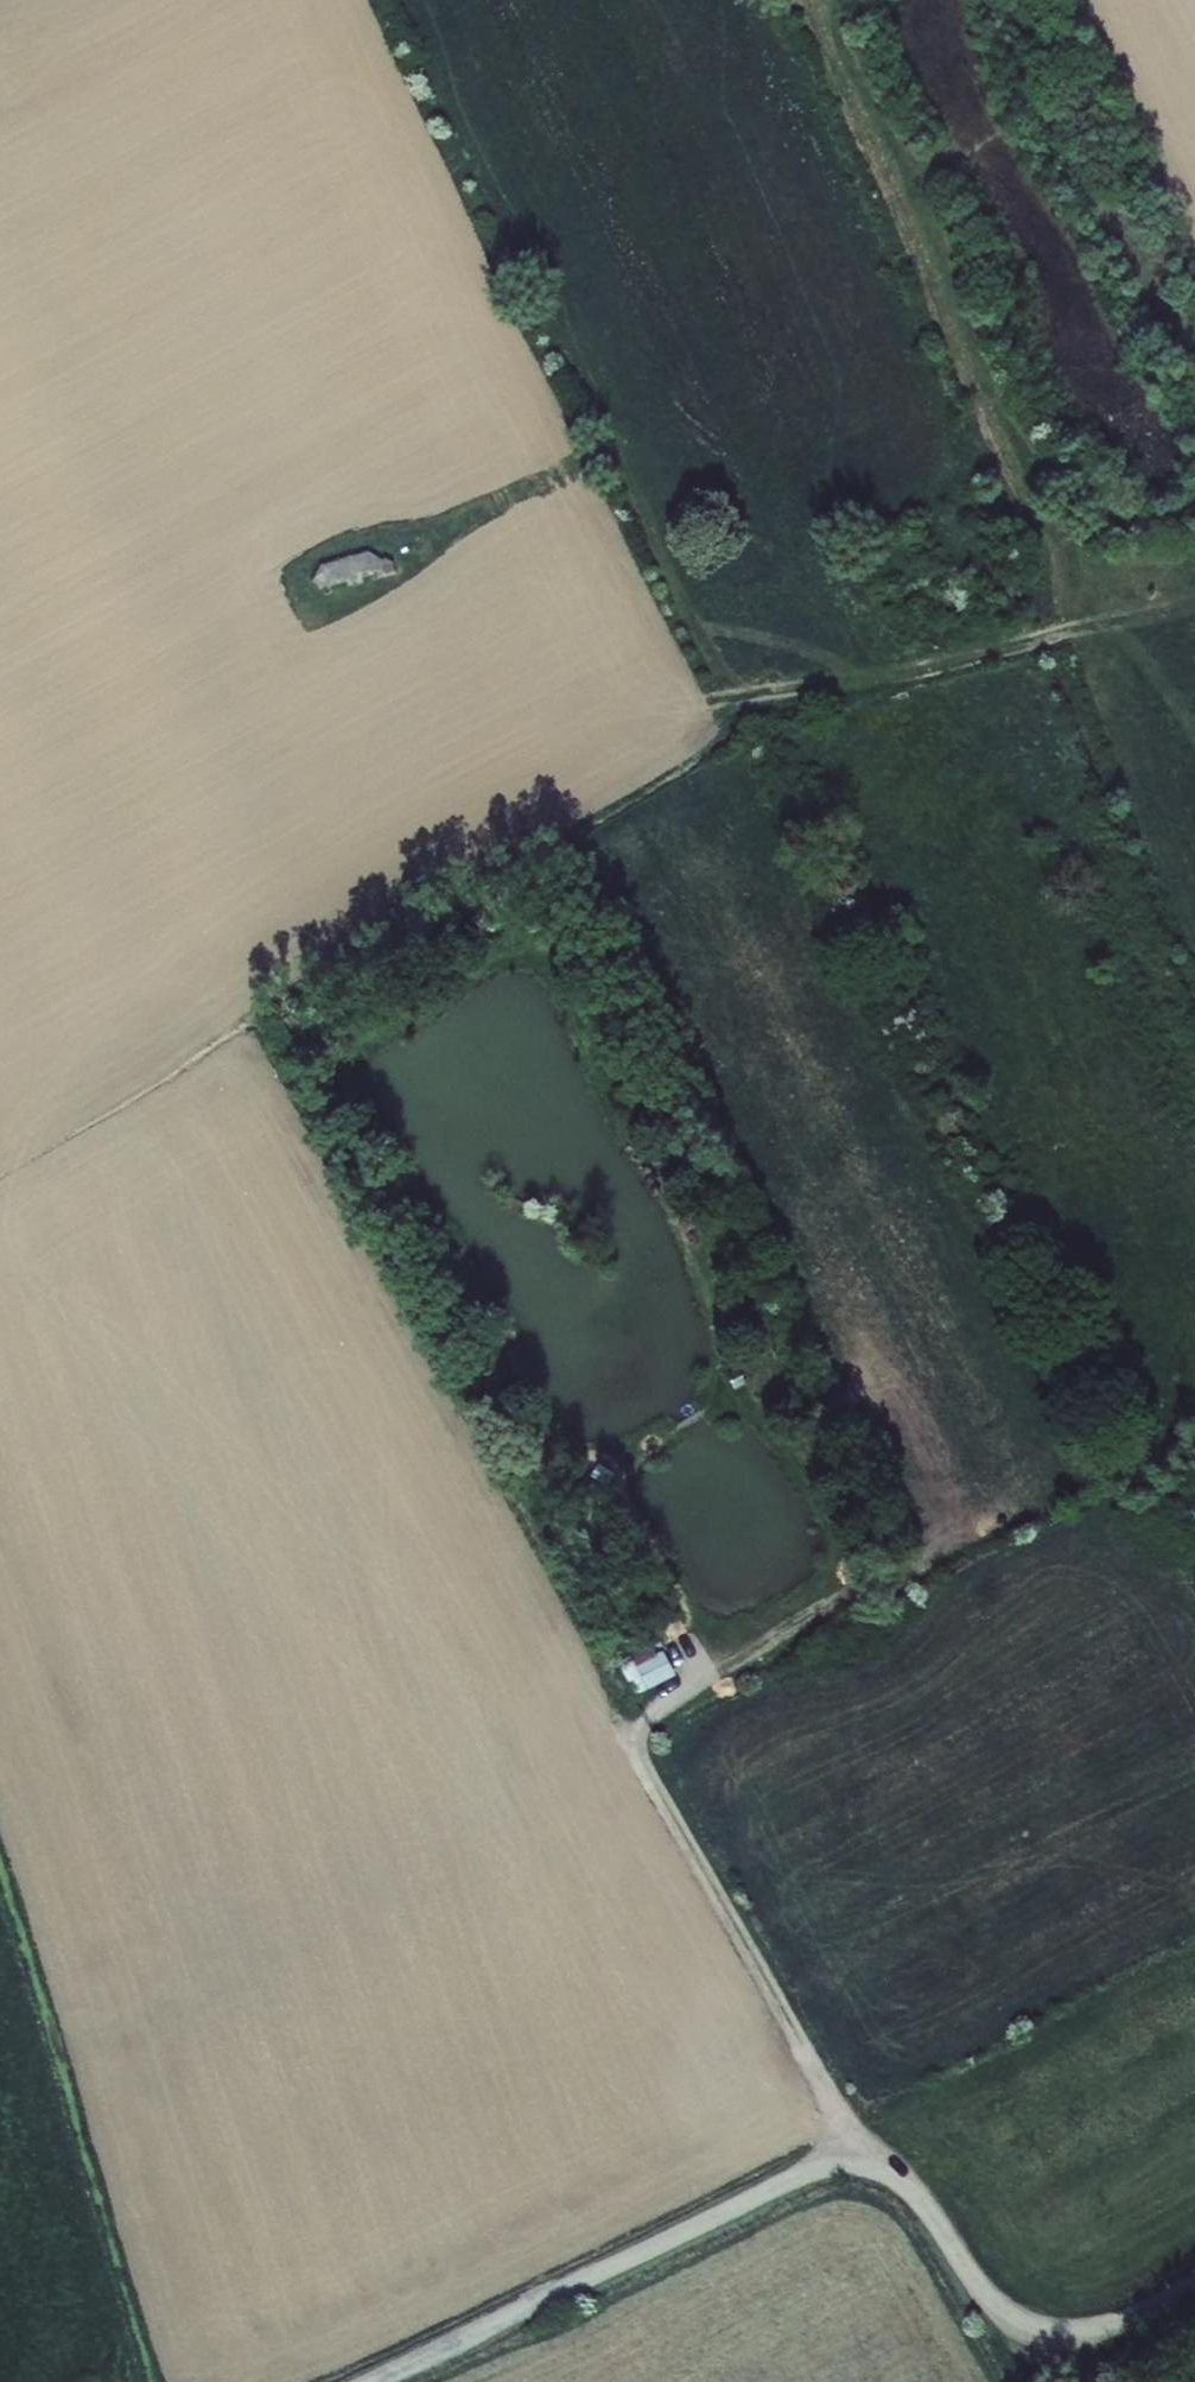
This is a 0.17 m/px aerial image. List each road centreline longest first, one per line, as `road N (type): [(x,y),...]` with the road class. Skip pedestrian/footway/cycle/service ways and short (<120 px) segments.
road 1 (unclassified): [(1194,2286),(1109,2327),(1033,2329),(982,2288),(906,2185),(877,2164),(848,2161),(812,2170),(370,2381)]
road 2 (track): [(863,2161),(637,1709)]

